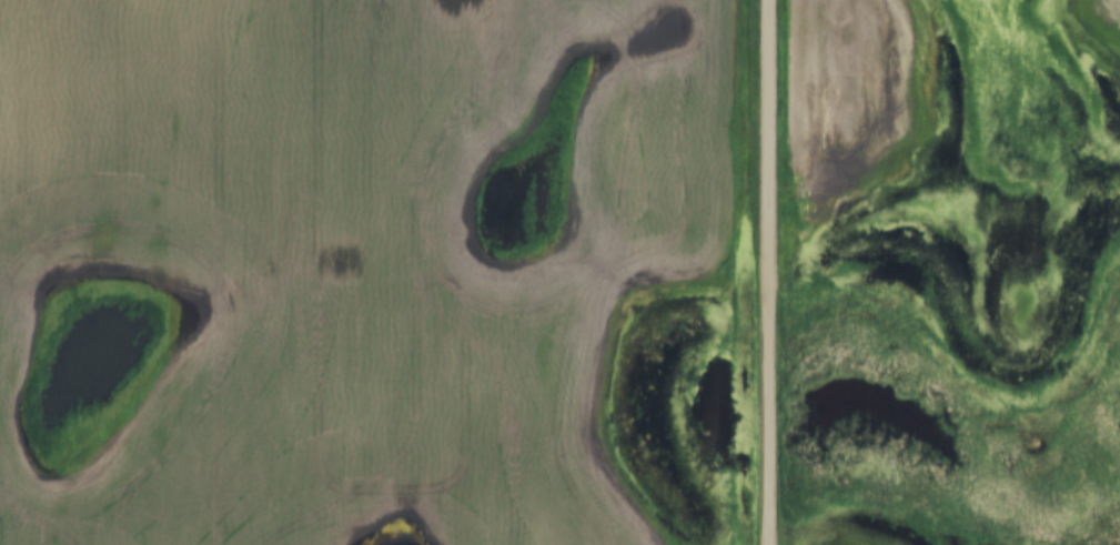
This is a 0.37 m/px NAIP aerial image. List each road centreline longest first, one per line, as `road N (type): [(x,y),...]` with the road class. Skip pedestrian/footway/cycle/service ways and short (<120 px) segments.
road 1 (residential): [(766,544),(766,0)]

